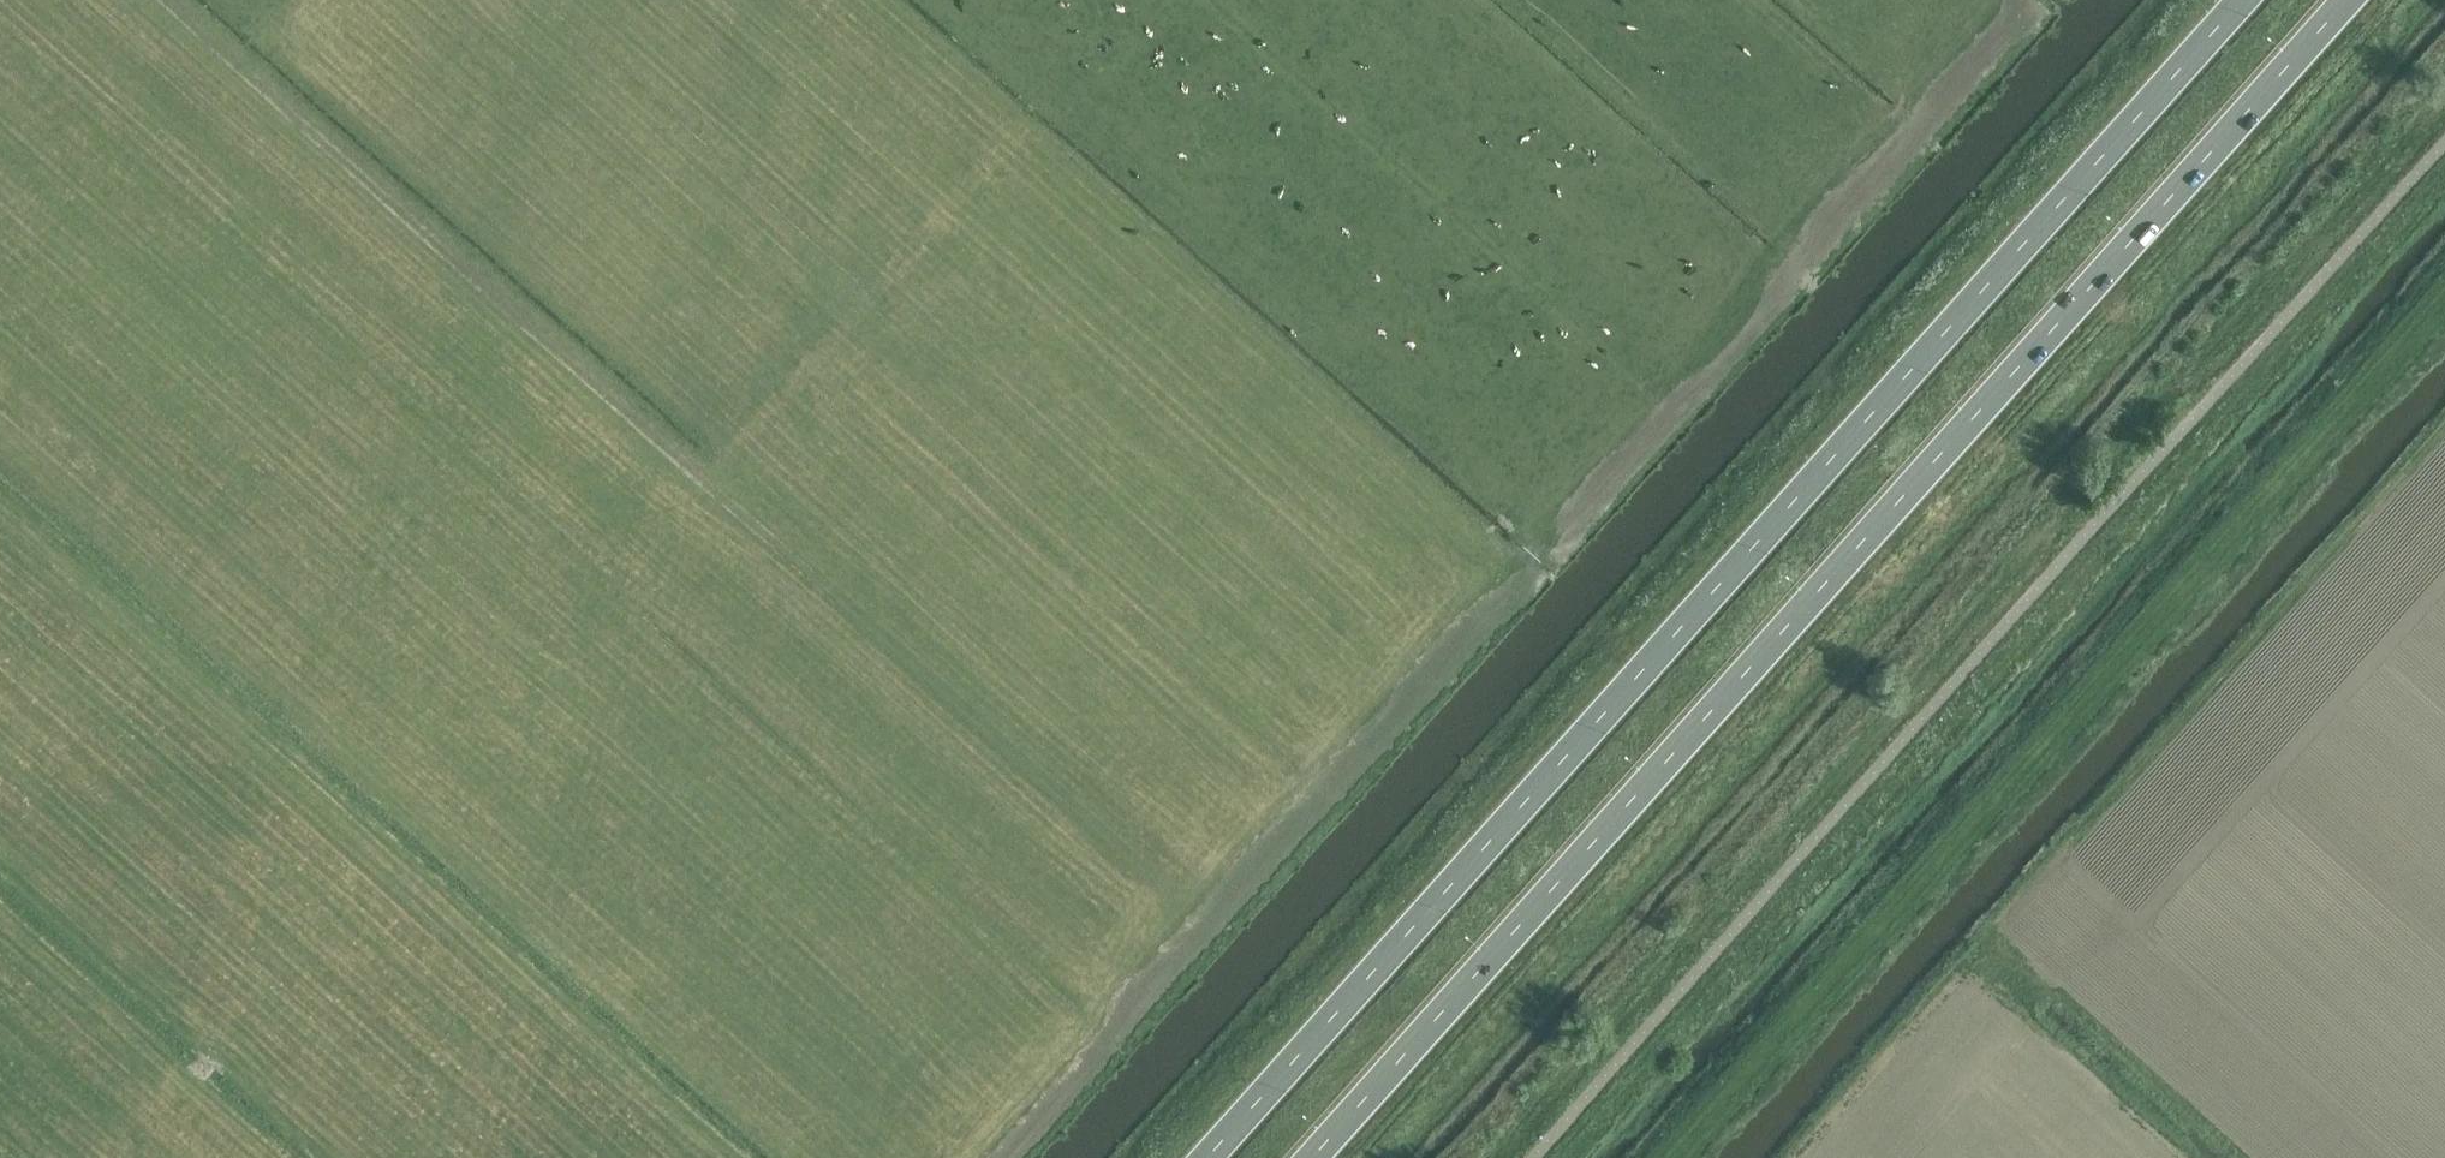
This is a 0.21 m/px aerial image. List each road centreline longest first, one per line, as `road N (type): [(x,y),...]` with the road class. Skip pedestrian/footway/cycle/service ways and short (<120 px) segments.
road 1 (trunk): [(1311,1157),(2347,0)]
road 2 (trunk): [(2237,0),(1204,1157)]

